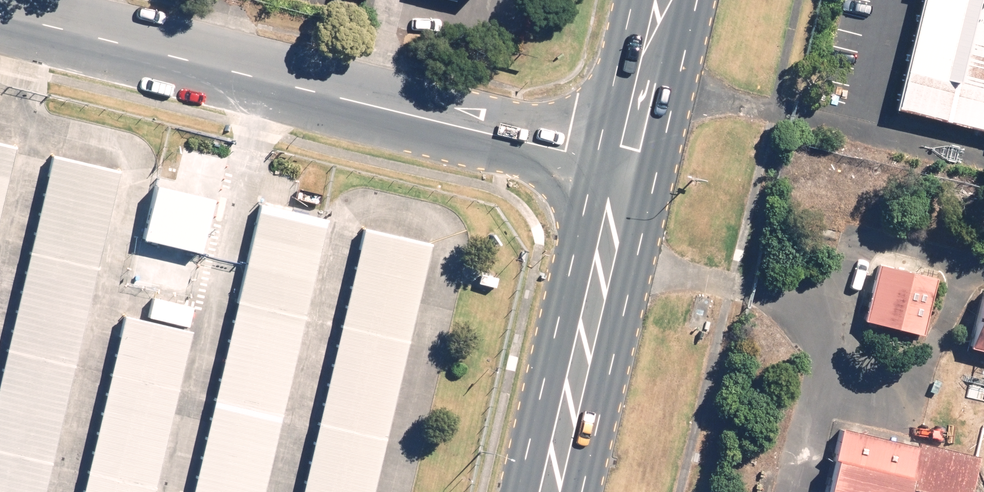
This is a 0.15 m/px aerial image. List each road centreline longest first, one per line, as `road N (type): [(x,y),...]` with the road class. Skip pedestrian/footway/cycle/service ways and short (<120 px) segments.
road 1 (tertiary): [(627,166),(0,10)]
road 2 (primary): [(550,491),(627,166)]
road 3 (primary): [(627,166),(664,0)]

